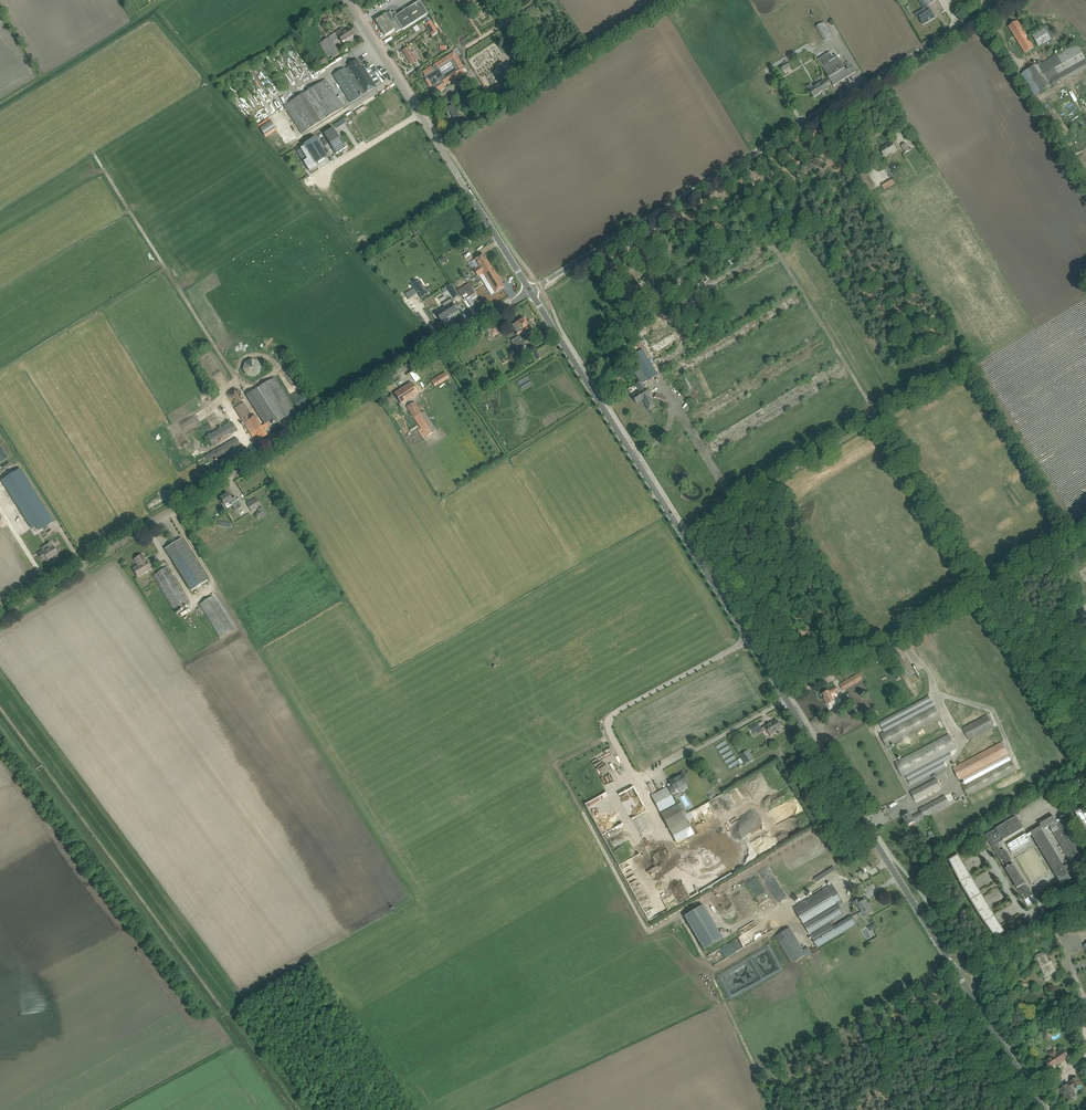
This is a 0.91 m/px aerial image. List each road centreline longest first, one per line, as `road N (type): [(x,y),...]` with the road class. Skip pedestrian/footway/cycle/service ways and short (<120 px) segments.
road 1 (tertiary): [(956,971),(530,290)]
road 2 (unclassified): [(0,619),(530,290)]
road 3 (unclassified): [(530,290),(1003,0)]
road 4 (track): [(299,1109),(0,710)]
road 5 (track): [(218,1015),(0,722)]
road 6 (track): [(96,157),(235,379),(251,386)]
road 7 (tertiary): [(530,290),(418,113)]
road 8 (tertiary): [(1044,1109),(956,971)]
road 9 (unclassified): [(956,971),(1085,912)]
road 10 (tertiary): [(418,113),(346,0)]
road 11 (unclassified): [(418,113),(313,179)]

